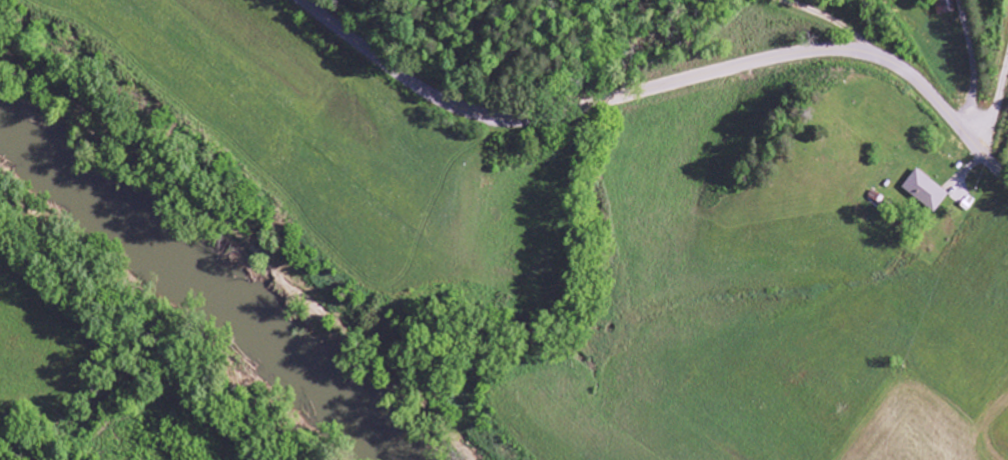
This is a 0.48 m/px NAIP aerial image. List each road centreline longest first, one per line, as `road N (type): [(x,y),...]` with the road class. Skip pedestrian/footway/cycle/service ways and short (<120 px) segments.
road 1 (secondary): [(1007,179),(906,72),(865,54),(787,55),(541,118),(510,118),(420,86),(300,0)]

